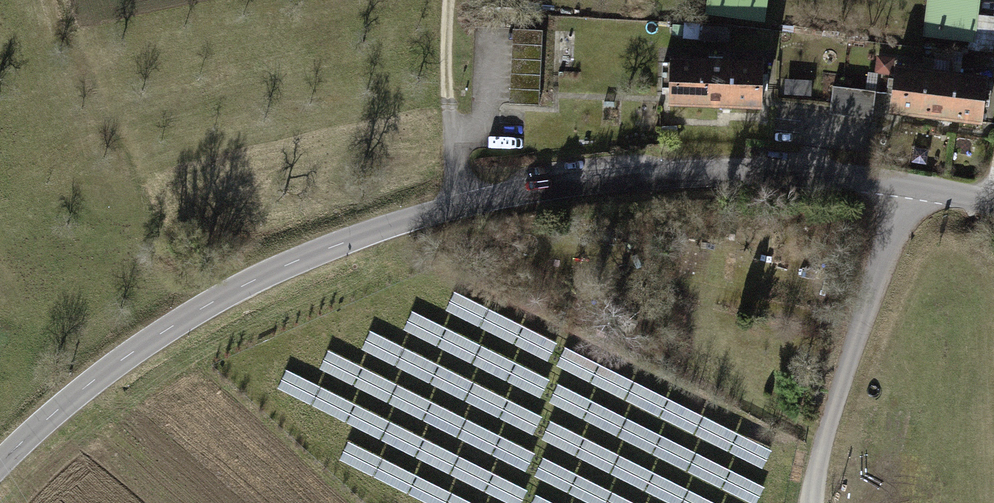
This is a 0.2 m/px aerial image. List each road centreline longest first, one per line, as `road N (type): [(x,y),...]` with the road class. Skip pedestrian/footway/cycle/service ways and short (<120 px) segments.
road 1 (tertiary): [(0,464),(41,423),(221,295),(319,249),(457,205),(715,161),(993,194)]
road 2 (track): [(249,282),(187,280),(55,300),(0,296)]
road 3 (track): [(449,0),(444,50),(457,205)]

